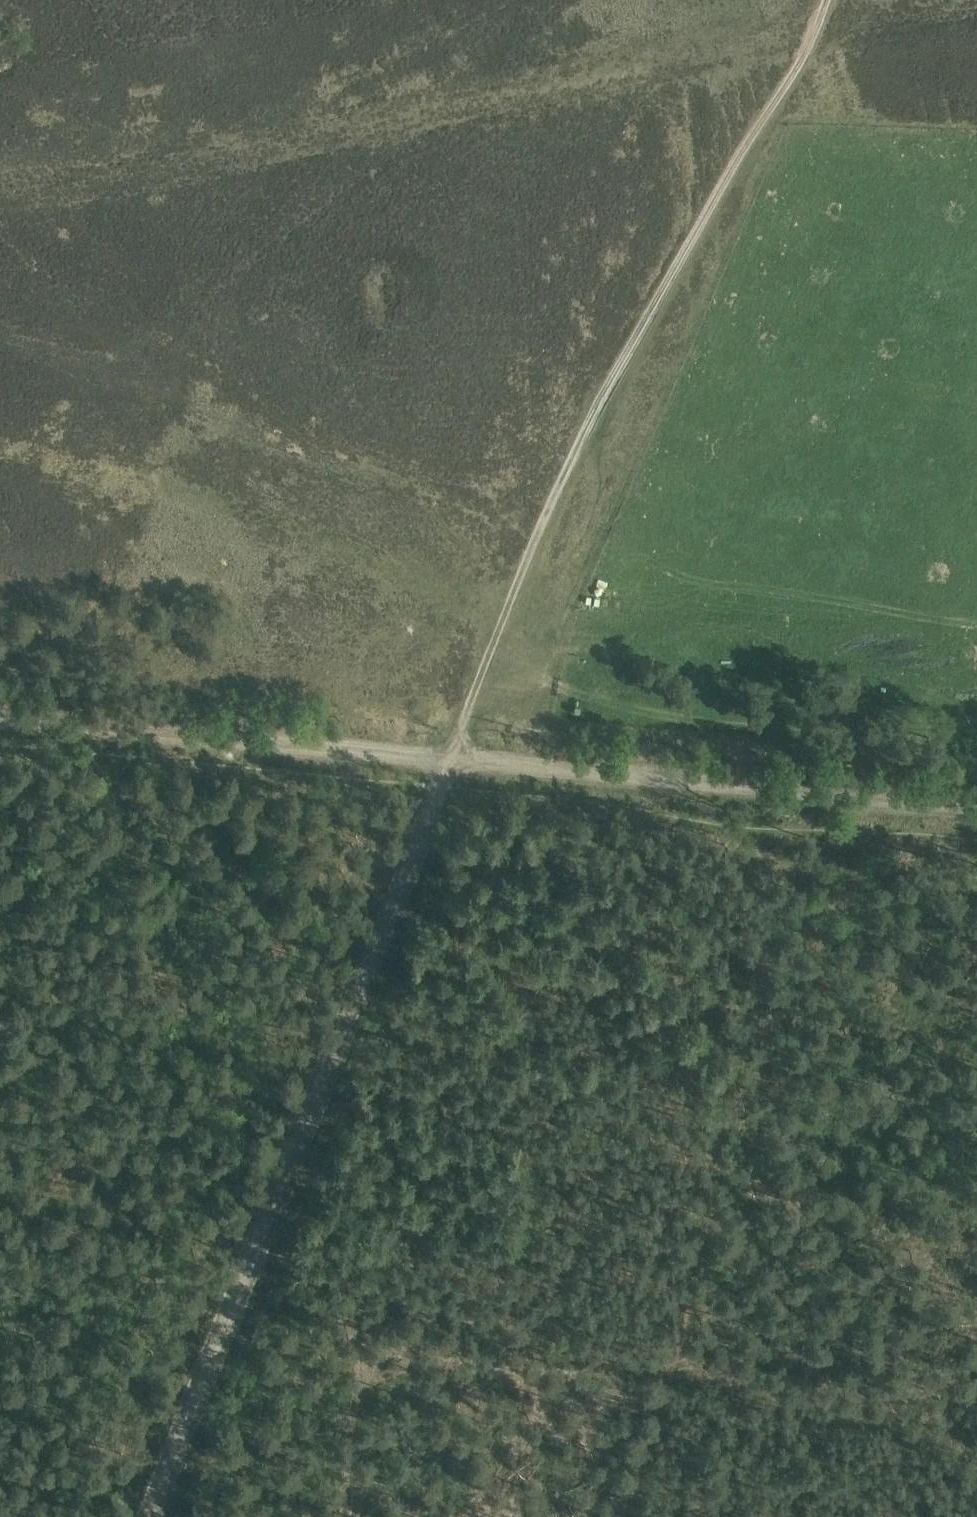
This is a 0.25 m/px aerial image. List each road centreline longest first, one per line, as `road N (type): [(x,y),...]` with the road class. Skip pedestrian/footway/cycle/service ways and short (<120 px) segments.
road 1 (track): [(976,812),(455,760),(556,493),(749,139),(810,47),(828,0)]
road 2 (track): [(152,1516),(455,760),(0,717)]

